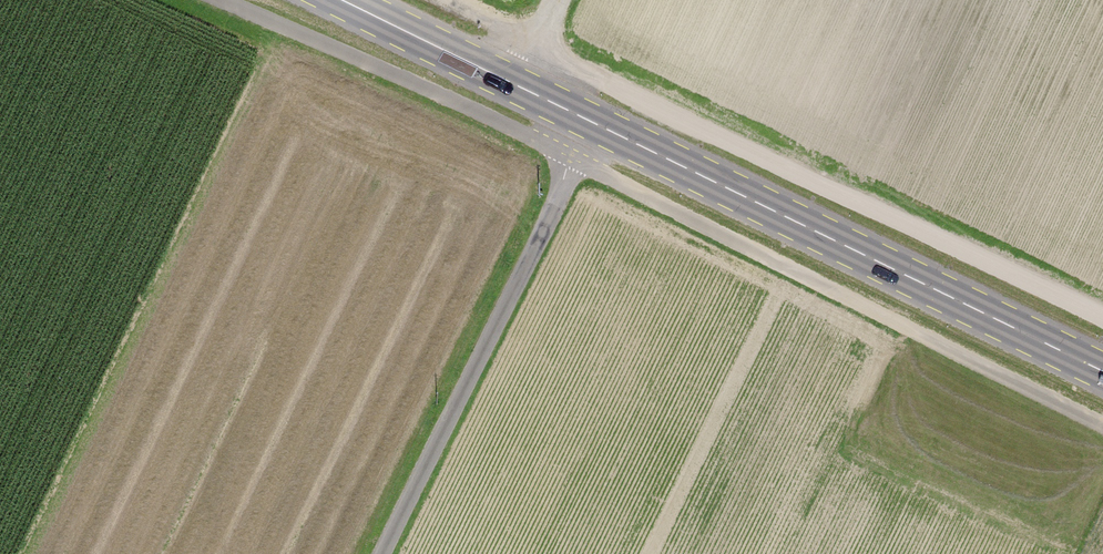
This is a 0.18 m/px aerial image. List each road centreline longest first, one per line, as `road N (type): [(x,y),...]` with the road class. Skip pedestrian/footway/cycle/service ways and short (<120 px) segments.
road 1 (track): [(1102,317),(440,0)]
road 2 (primary): [(517,85),(1102,370)]
road 3 (track): [(590,121),(384,553)]
road 4 (primary): [(342,0),(517,85)]

